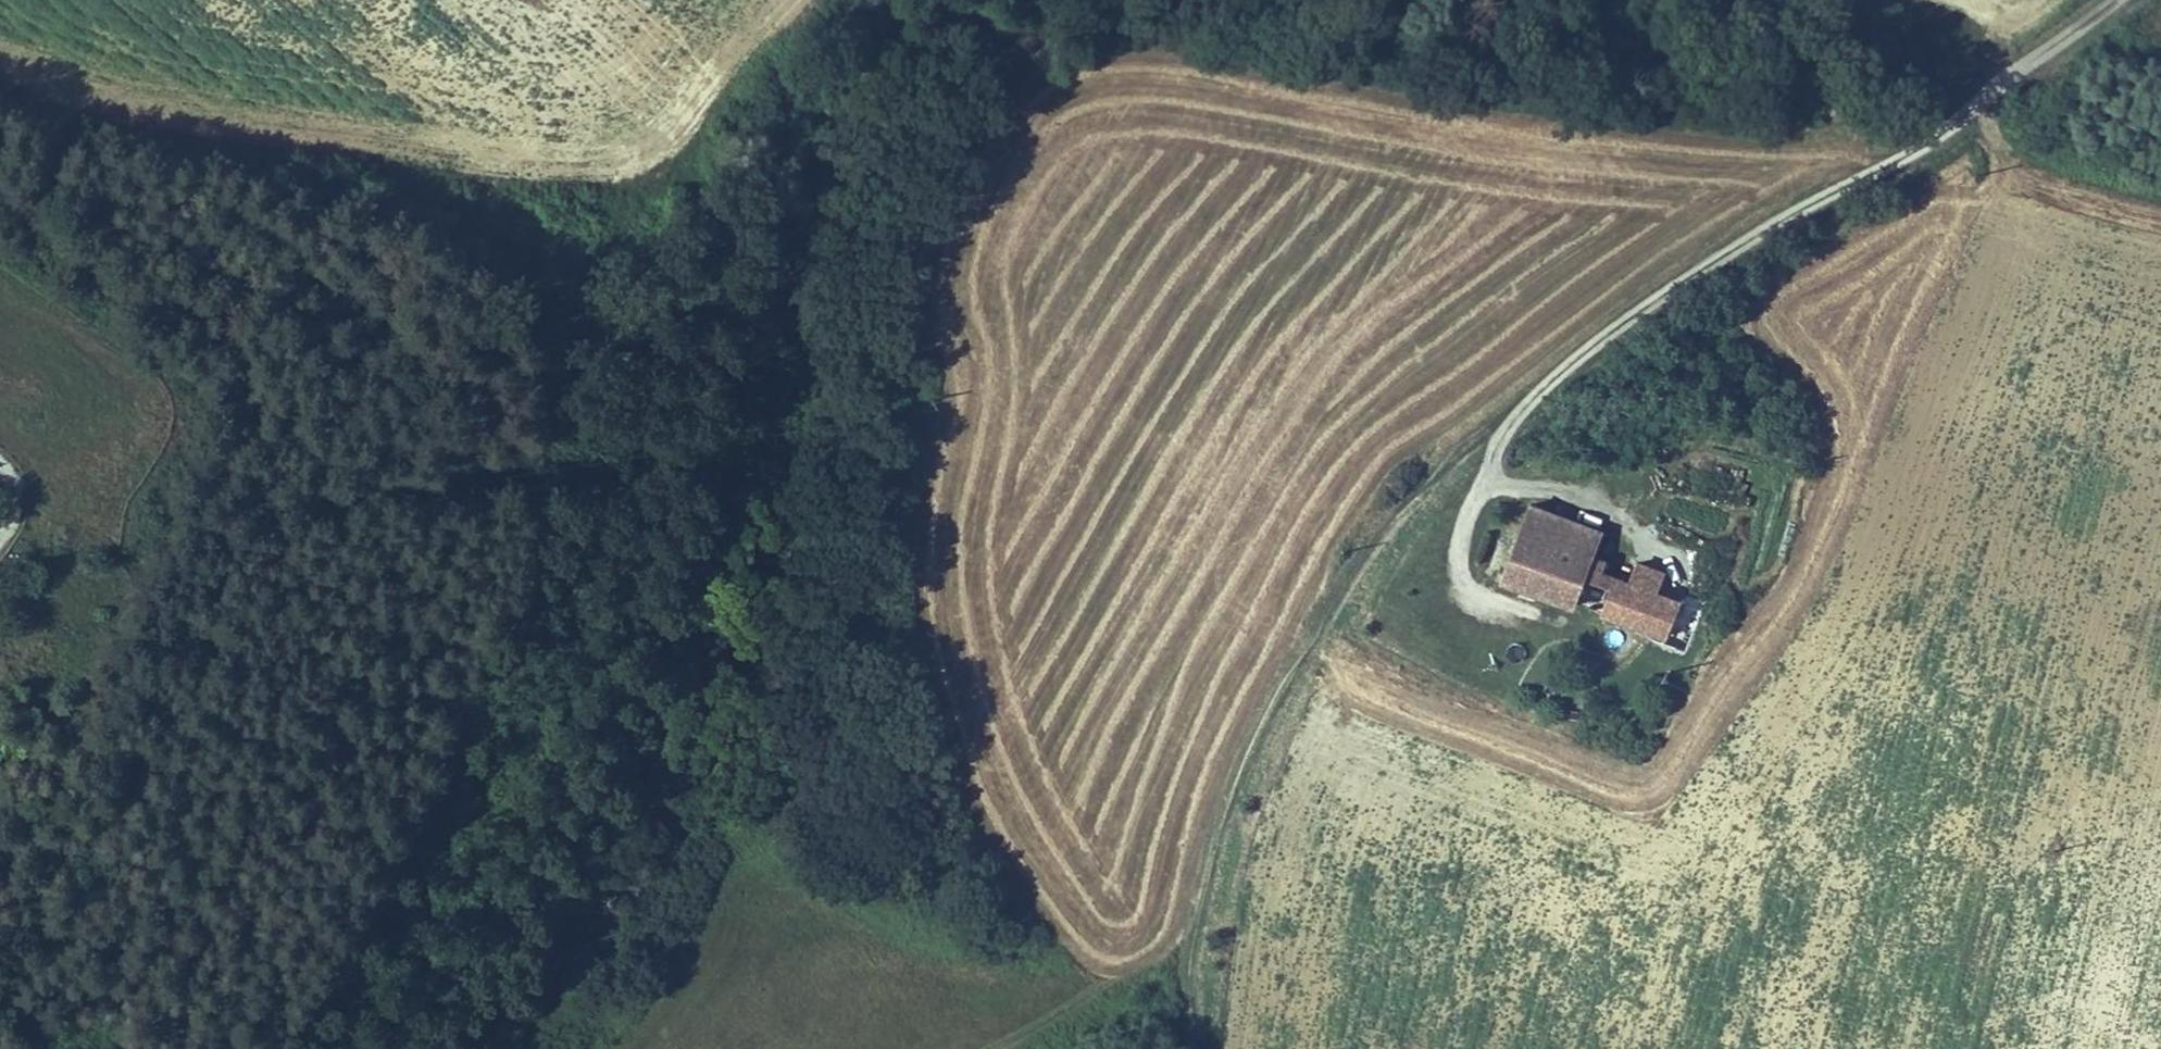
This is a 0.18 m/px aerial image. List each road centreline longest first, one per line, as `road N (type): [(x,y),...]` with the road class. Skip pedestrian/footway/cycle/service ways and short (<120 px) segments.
road 1 (unclassified): [(2115,0),(1937,139),(1627,317),(1503,426)]
road 2 (track): [(1503,426),(1453,446),(1401,492),(1334,590),(1239,776),(1196,924),(1195,1048)]

